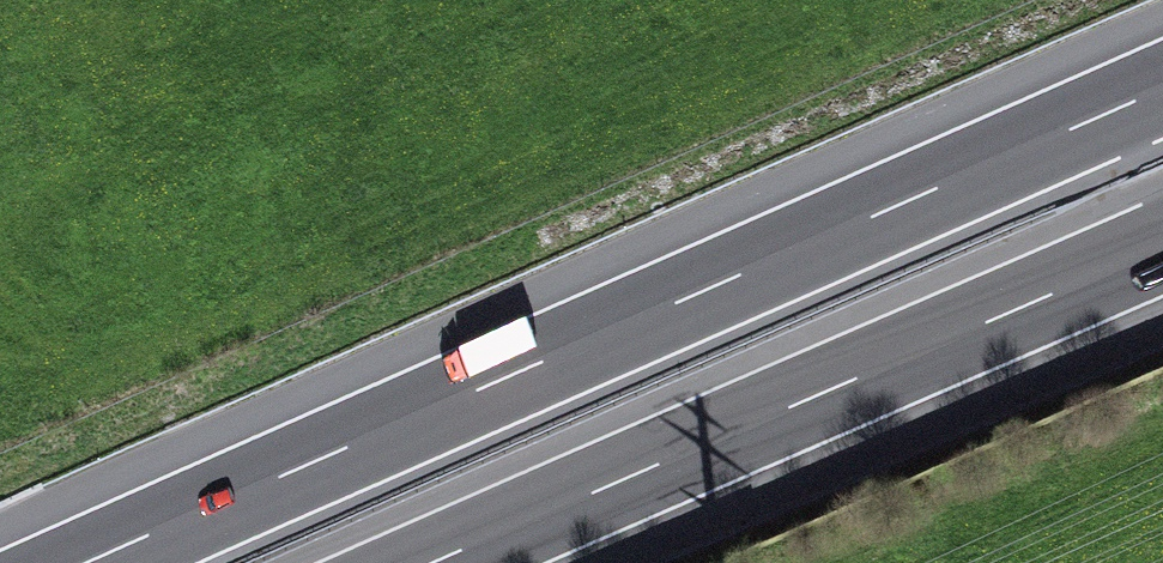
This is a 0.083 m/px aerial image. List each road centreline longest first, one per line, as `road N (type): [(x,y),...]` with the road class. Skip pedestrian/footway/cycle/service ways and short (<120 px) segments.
road 1 (motorway): [(1162,85),(78,562)]
road 2 (motorway): [(446,562),(1162,256)]

